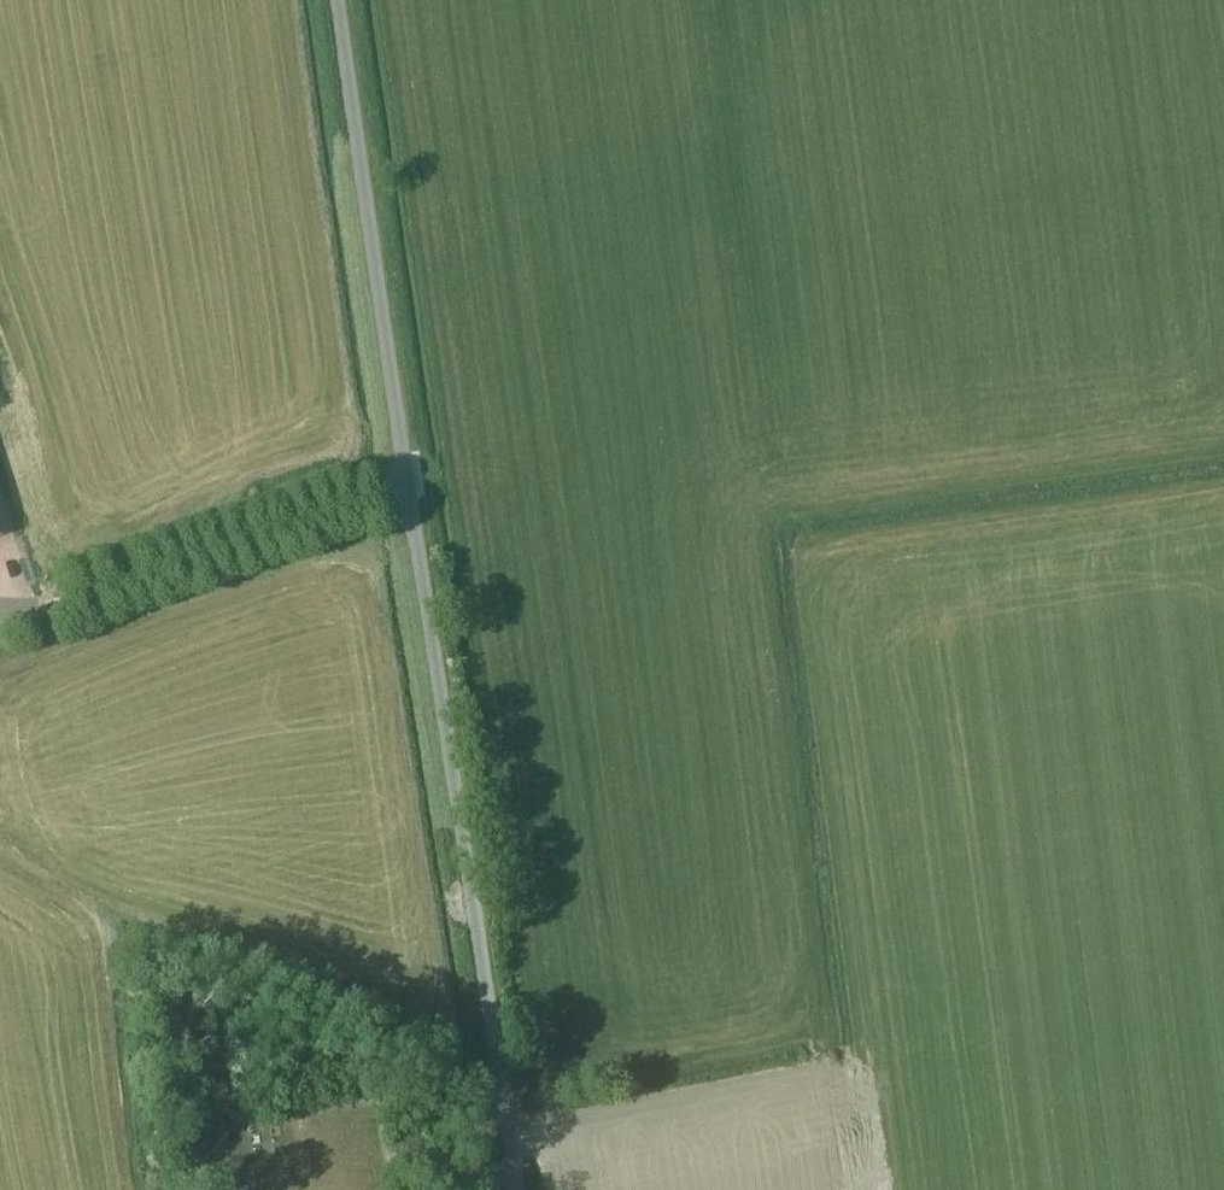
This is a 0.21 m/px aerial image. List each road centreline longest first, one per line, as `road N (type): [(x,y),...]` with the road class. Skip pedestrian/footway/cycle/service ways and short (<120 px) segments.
road 1 (unclassified): [(516,1189),(338,0)]

